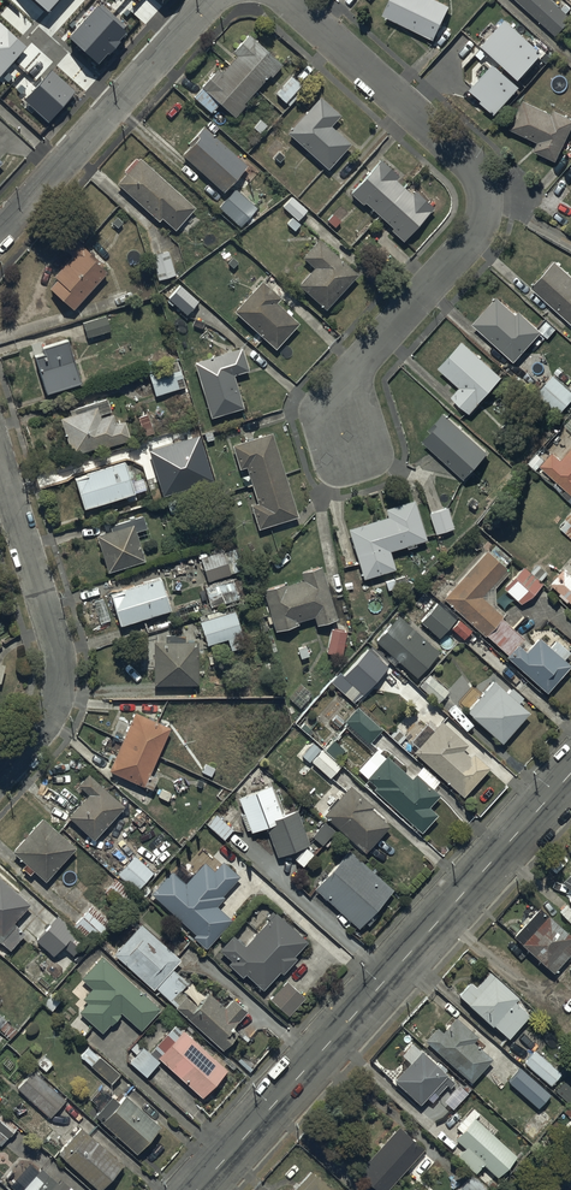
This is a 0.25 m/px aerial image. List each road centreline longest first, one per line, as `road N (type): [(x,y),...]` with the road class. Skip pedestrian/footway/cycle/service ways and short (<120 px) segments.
road 1 (residential): [(284,0),(460,156),(484,194),(477,231),(345,384),(340,406),(355,456)]
road 2 (tertiary): [(570,774),(197,1189)]
road 3 (residential): [(0,778),(58,704),(59,648),(0,466)]
road 4 (residential): [(0,237),(212,0)]

